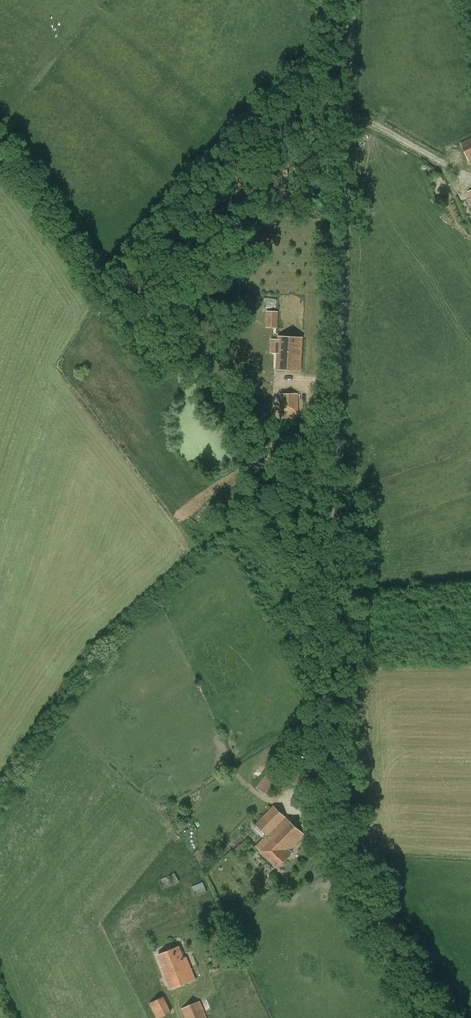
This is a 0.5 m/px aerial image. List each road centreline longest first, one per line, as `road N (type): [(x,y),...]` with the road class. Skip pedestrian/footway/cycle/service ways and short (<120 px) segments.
road 1 (tertiary): [(429,1017),(342,844),(327,745),(351,0)]

